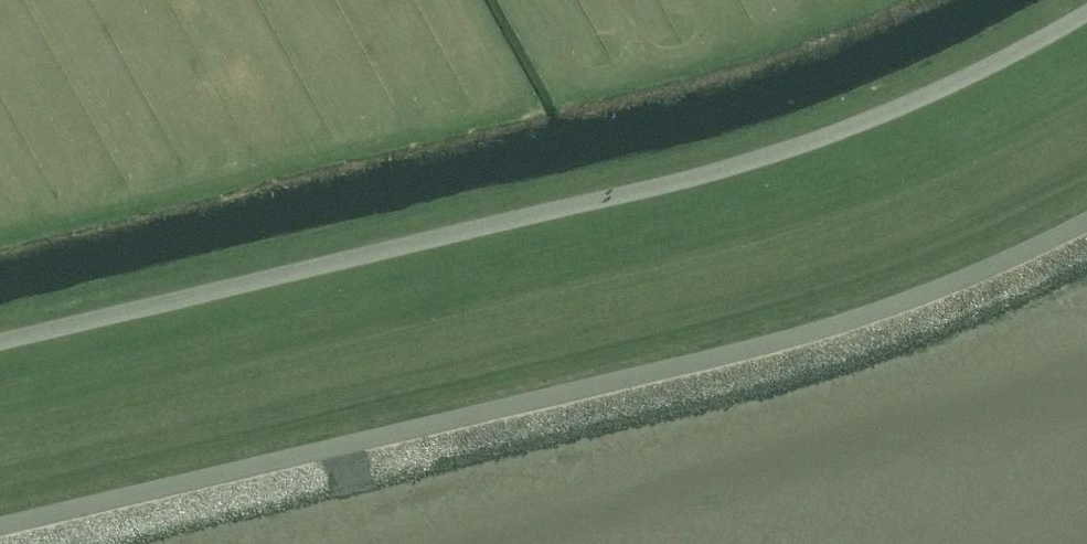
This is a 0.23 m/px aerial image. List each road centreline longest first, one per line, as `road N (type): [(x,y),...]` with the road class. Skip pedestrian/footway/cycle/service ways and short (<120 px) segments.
road 1 (unclassified): [(1086,24),(882,126),(732,176),(0,349)]
road 2 (unclassified): [(0,540),(821,344),(909,314),(1086,234)]

